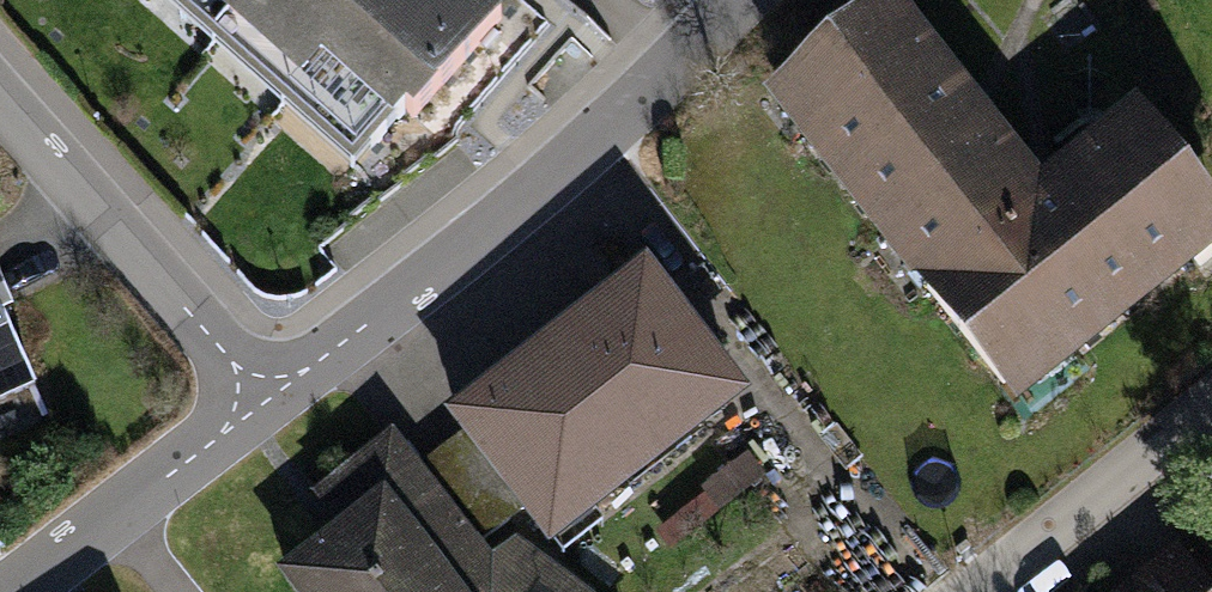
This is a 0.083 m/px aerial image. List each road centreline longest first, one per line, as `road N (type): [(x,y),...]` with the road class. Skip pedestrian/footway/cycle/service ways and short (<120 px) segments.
road 1 (residential): [(740,0),(580,153),(266,401)]
road 2 (residential): [(266,401),(0,101)]
road 3 (residential): [(266,401),(17,591)]
road 4 (residential): [(973,591),(1211,402)]

